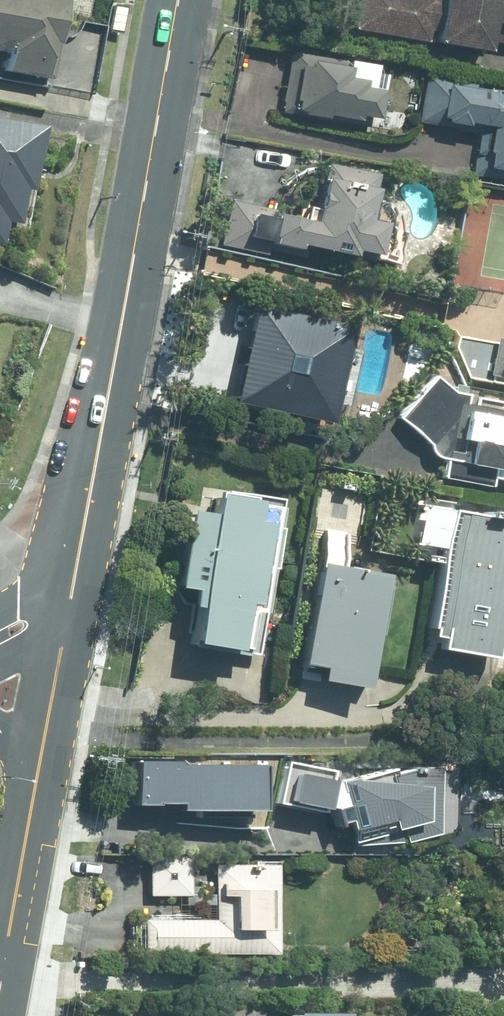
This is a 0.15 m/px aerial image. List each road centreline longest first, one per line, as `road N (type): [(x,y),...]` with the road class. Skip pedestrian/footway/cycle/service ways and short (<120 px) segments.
road 1 (secondary): [(179,0),(72,576)]
road 2 (secondary): [(37,783),(0,1014)]
road 3 (secondary): [(60,644),(37,783)]

